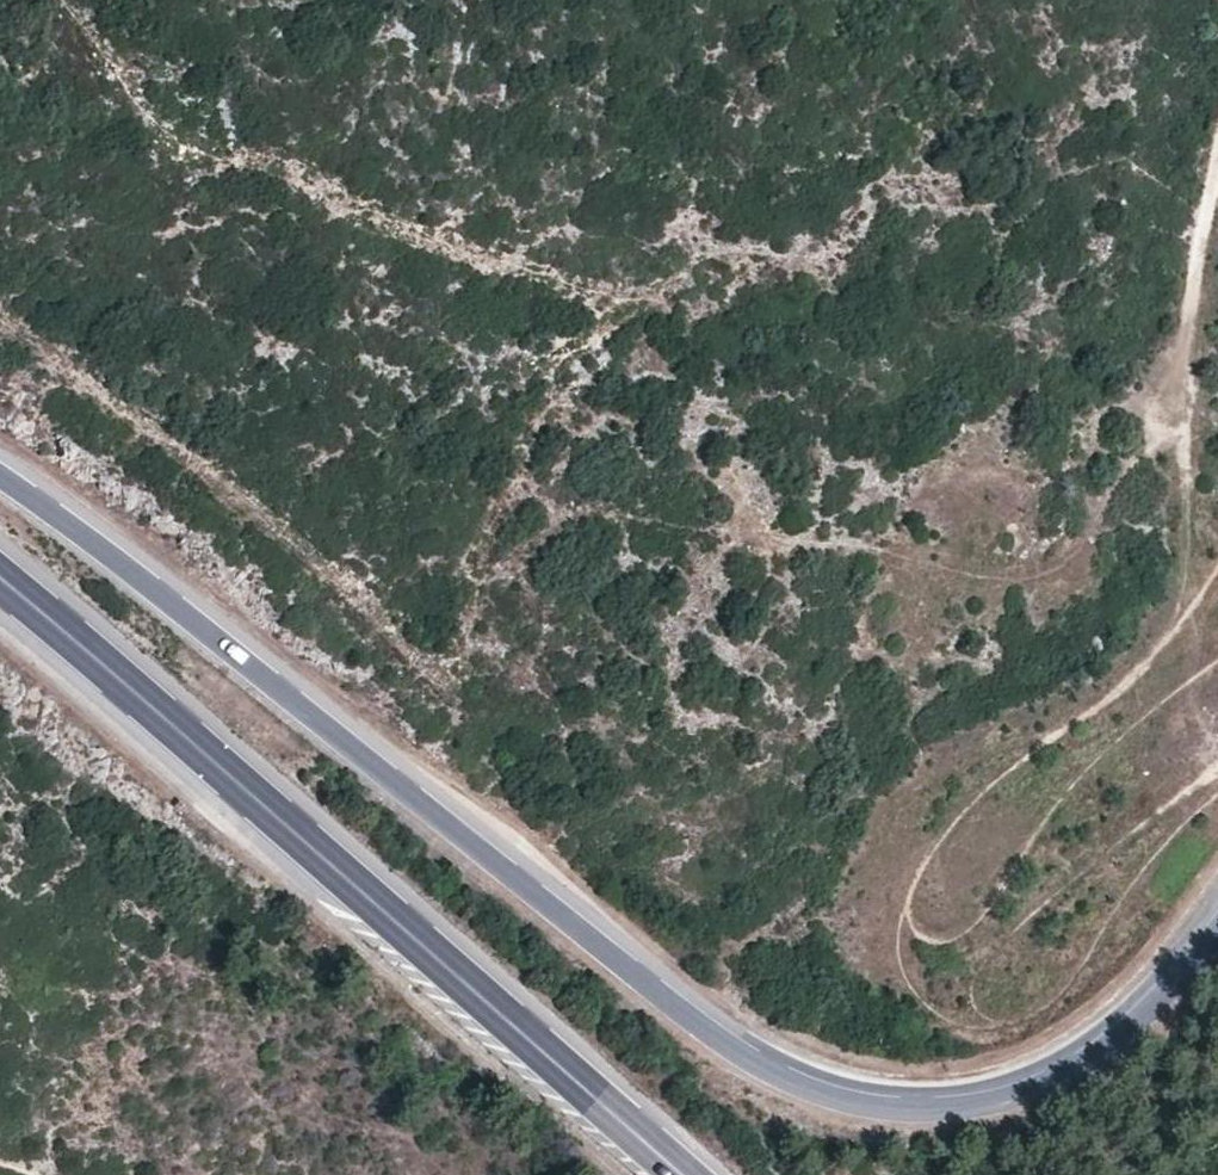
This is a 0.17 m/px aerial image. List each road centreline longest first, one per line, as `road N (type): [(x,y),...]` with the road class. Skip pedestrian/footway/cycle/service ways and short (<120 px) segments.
road 1 (primary): [(1217,929),(1164,997),(1061,1077),(1009,1101),(952,1111),(836,1097),(696,1020),(0,474)]
road 2 (primary): [(679,1174),(0,573)]
road 3 (track): [(1217,145),(1177,372),(1186,478),(1183,577),(1194,603)]

